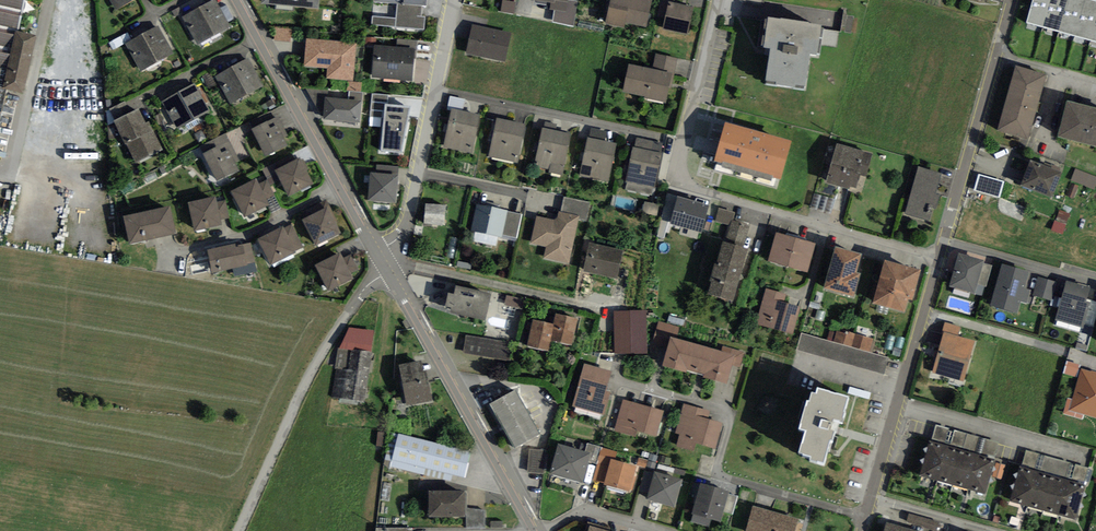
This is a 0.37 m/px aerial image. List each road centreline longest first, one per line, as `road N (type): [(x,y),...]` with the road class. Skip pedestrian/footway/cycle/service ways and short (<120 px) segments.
road 1 (residential): [(936,262),(680,181),(676,158),(716,0)]
road 2 (unclassified): [(390,269),(366,288),(311,371),(237,530)]
road 3 (residential): [(537,530),(390,269)]
road 4 (residential): [(379,250),(239,0)]
road 5 (residential): [(936,262),(860,530)]
road 6 (residential): [(1011,0),(936,262)]
road 7 (residential): [(379,250),(401,236),(409,217),(455,0)]

